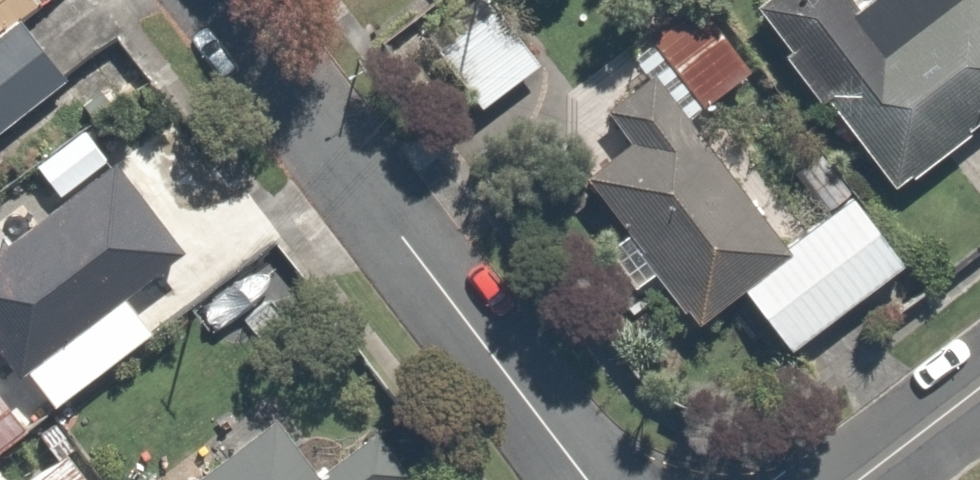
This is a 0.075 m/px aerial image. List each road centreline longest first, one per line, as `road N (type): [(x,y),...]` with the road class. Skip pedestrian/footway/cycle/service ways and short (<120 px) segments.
road 1 (residential): [(187,0),(573,479)]
road 2 (residential): [(848,479),(979,381)]

